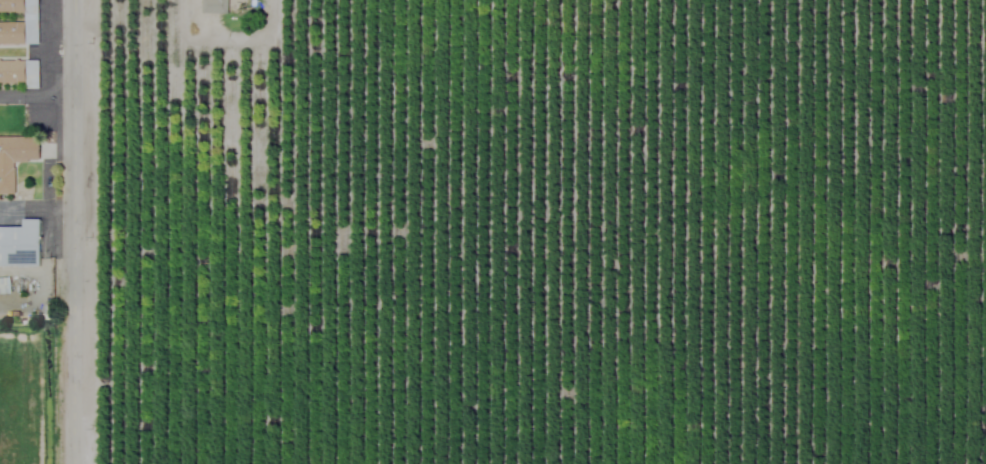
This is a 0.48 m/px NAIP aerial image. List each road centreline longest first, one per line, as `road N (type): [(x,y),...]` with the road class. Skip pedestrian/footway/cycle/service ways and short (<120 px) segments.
road 1 (residential): [(71,463),(76,0)]

